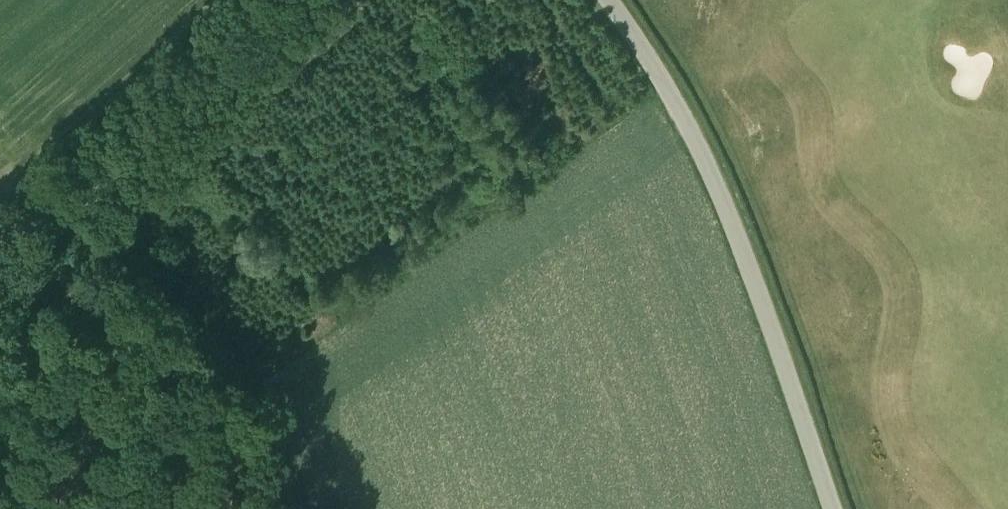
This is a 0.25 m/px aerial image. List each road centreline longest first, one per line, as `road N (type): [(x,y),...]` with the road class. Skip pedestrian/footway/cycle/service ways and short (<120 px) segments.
road 1 (tertiary): [(835,508),(731,212),(679,104),(611,0)]
road 2 (track): [(0,278),(308,0)]

